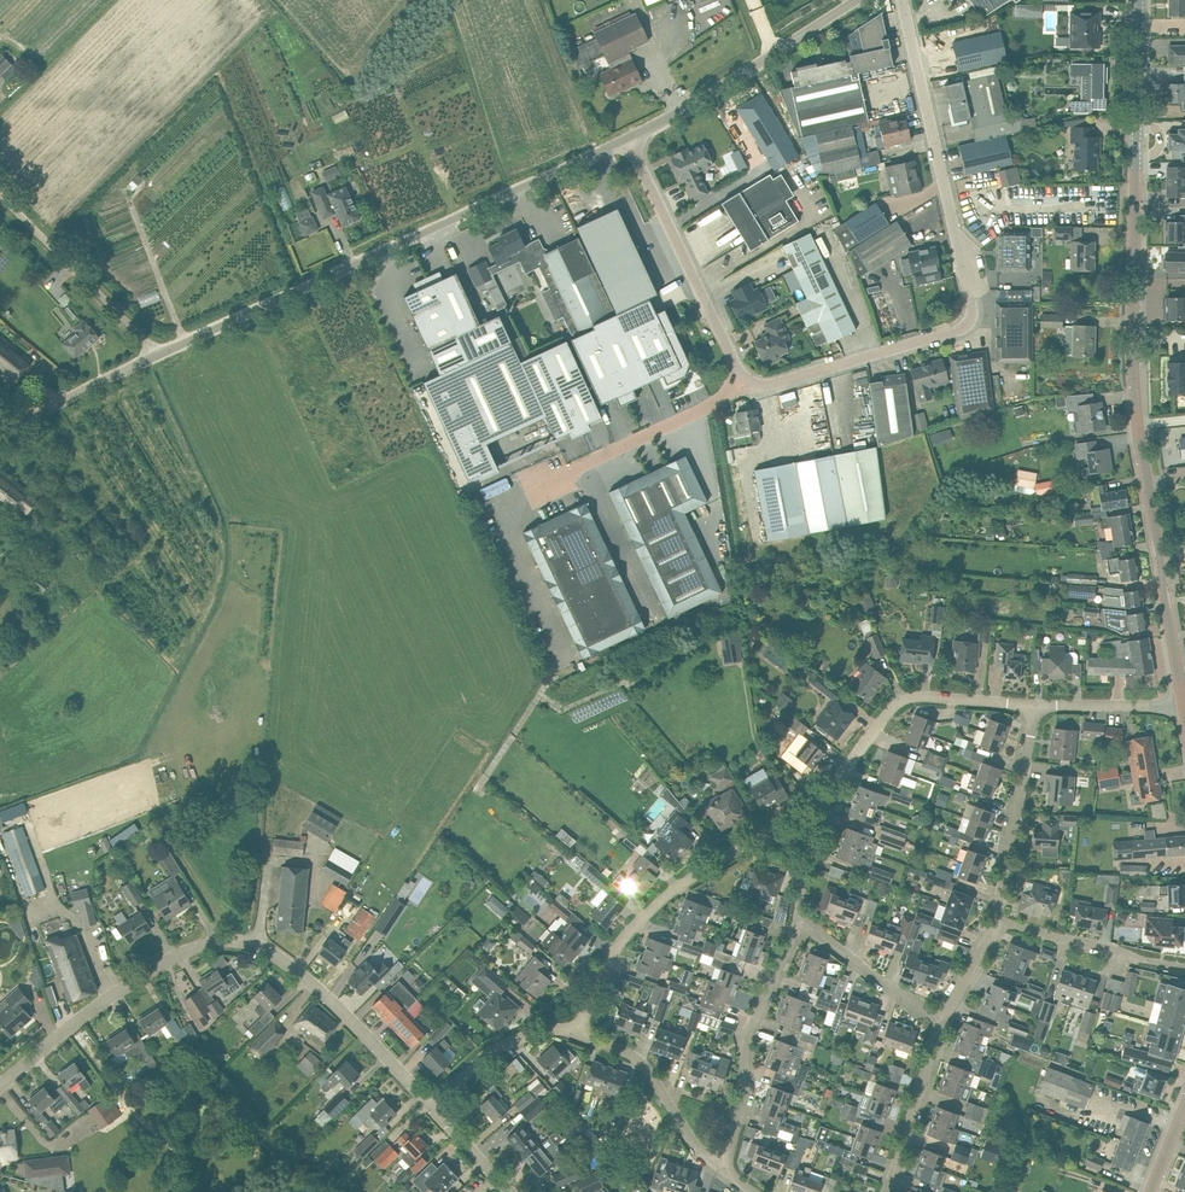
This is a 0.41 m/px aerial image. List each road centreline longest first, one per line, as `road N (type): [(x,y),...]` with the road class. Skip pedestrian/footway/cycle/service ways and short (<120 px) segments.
road 1 (unclassified): [(738,374),(746,384),(776,385),(967,325),(971,299),(900,0)]
road 2 (residential): [(0,1084),(93,1007),(188,951),(262,943),(296,961),(433,1108)]
road 3 (unclassified): [(159,355),(628,142)]
road 4 (tertiary): [(1138,422),(1141,0)]
road 5 (residential): [(804,822),(667,895),(623,938),(580,1033)]
road 6 (residential): [(1037,706),(928,696),(900,701),(804,822)]
road 7 (tertiary): [(1183,706),(1138,422)]
road 8 (unclassified): [(628,142),(860,0)]
road 9 (unclassified): [(584,468),(496,511),(568,663)]
road 10 (residential): [(721,1168),(741,1106),(745,1041),(799,922)]
road 11 (unclassified): [(628,142),(738,374)]
road 12 (unclassified): [(0,198),(159,355)]
road 13 (residential): [(994,921),(1037,706)]
road 14 (residential): [(721,1168),(690,1138),(636,1057),(580,1033)]
road 15 (unclassified): [(738,374),(718,400),(584,468)]
road 16 (unclassified): [(0,442),(159,355)]
road 17 (residential): [(887,1191),(942,1019)]
road 18 (residential): [(580,1033),(551,1029),(505,1044),(433,1108)]
road 19 (residential): [(942,1019),(799,922)]
road 20 (unclassified): [(584,468),(656,622)]
road 21 (residential): [(1183,706),(1037,706)]
road 22 (track): [(487,776),(566,658)]
road 23 (residential): [(1121,953),(994,921)]

